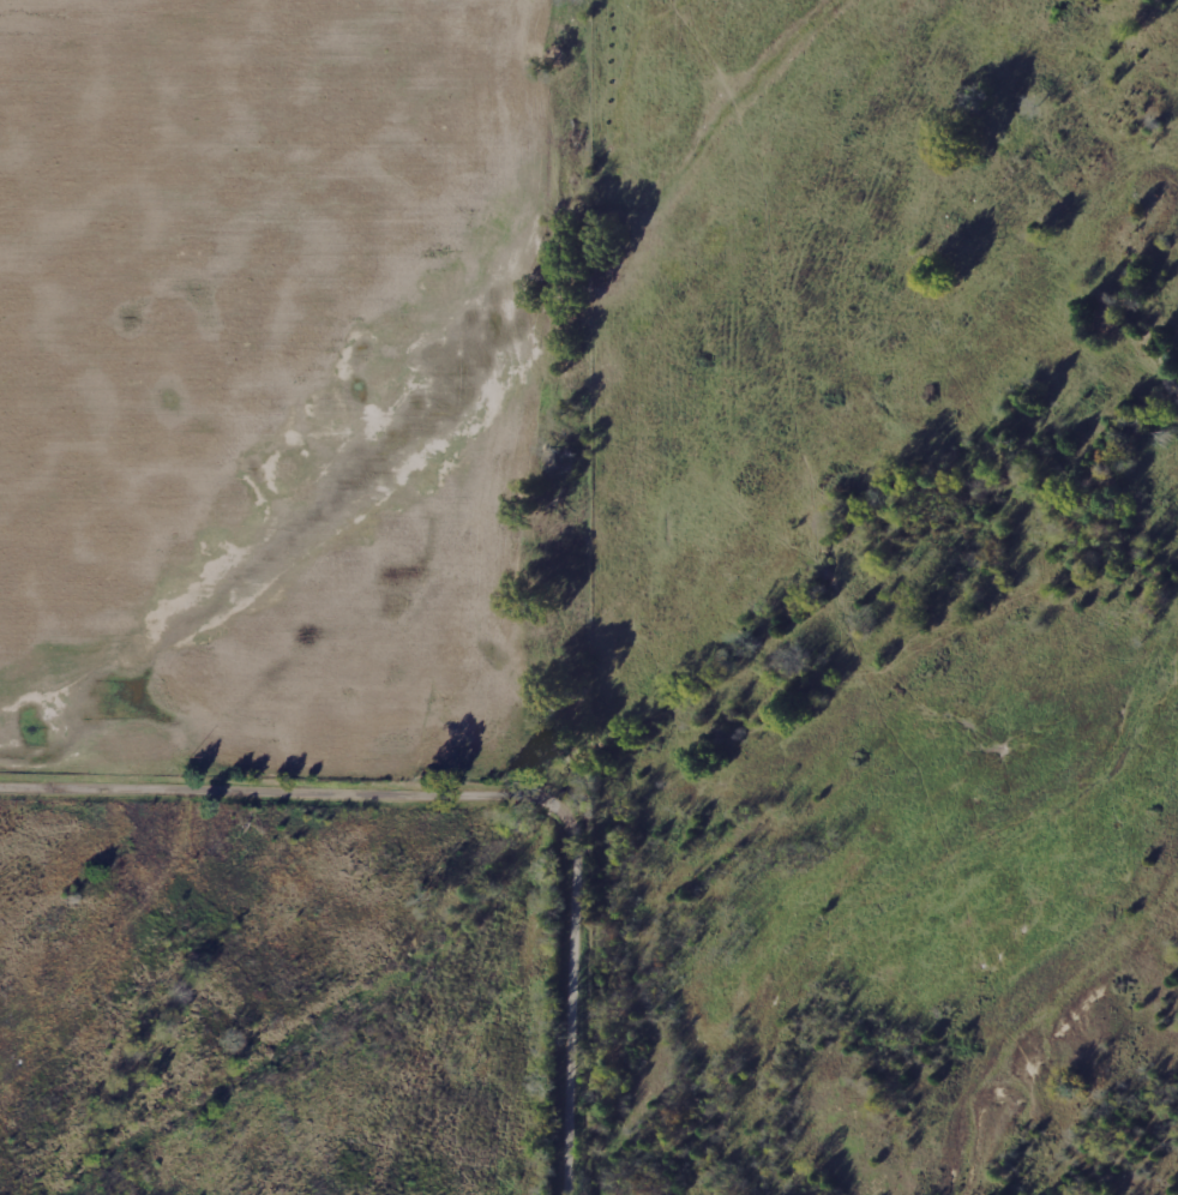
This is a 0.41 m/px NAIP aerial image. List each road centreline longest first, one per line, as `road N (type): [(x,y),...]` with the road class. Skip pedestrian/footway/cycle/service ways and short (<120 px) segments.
road 1 (residential): [(578,1194),(585,883),(581,825),(565,806),(523,797),(0,790)]

